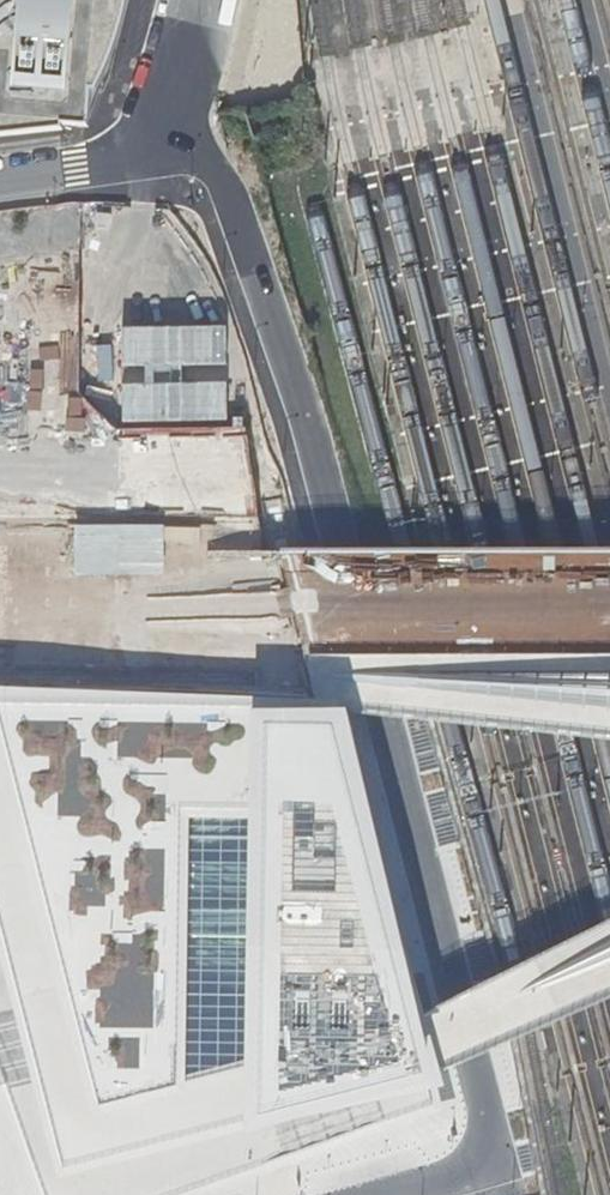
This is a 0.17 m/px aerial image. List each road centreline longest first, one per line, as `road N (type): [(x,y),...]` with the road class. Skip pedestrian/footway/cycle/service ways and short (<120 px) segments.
road 1 (residential): [(393,1194),(468,1172),(490,1124),(368,640)]
road 2 (residential): [(368,640),(240,212),(217,178),(162,128)]
road 3 (secondary): [(0,607),(308,619)]
road 4 (secondary): [(609,624),(308,619)]
road 5 (residential): [(0,180),(78,169),(162,128)]
road 6 (residential): [(162,128),(193,0)]

